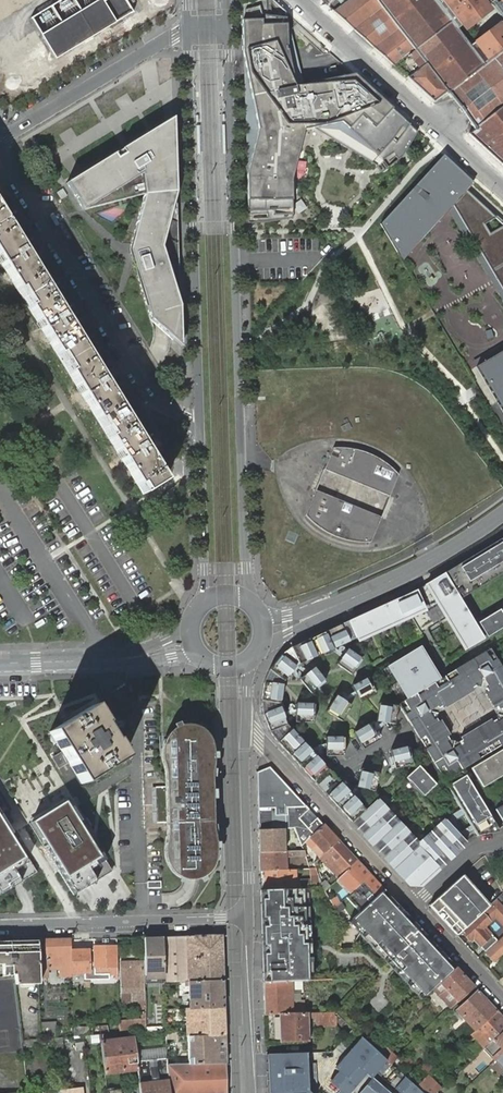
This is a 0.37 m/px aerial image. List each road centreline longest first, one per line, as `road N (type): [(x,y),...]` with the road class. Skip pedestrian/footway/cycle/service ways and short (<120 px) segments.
road 1 (residential): [(249,598),(227,26)]
road 2 (residential): [(188,29),(200,425)]
road 3 (residential): [(0,150),(149,394),(200,425)]
road 4 (residential): [(298,0),(502,188)]
road 5 (residential): [(502,512),(411,570),(288,625),(265,626)]
road 6 (residential): [(0,924),(248,917)]
road 7 (residential): [(414,905),(245,726)]
road 8 (residential): [(188,29),(0,139)]
road 9 (residential): [(0,664),(143,657),(192,641)]
road 10 (residential): [(248,917),(245,726)]
road 11 (residential): [(251,1092),(248,917)]
road 12 (residential): [(200,425),(205,599)]
road 13 (residential): [(502,1000),(414,905)]

